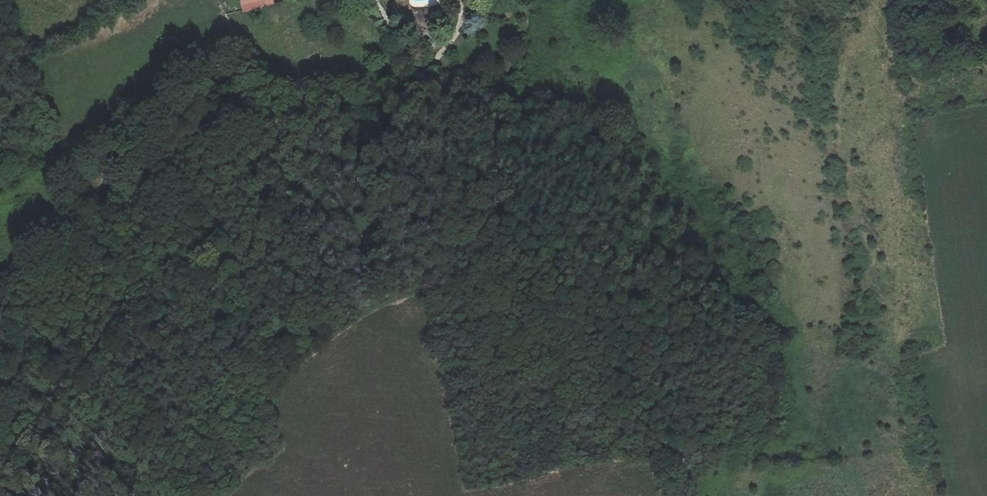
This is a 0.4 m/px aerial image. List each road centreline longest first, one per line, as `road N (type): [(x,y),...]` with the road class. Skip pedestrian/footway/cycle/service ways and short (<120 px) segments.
road 1 (track): [(682,495),(693,449),(741,424),(756,403),(754,366),(730,326),(635,196),(563,131),(511,106),(456,97),(417,69)]

